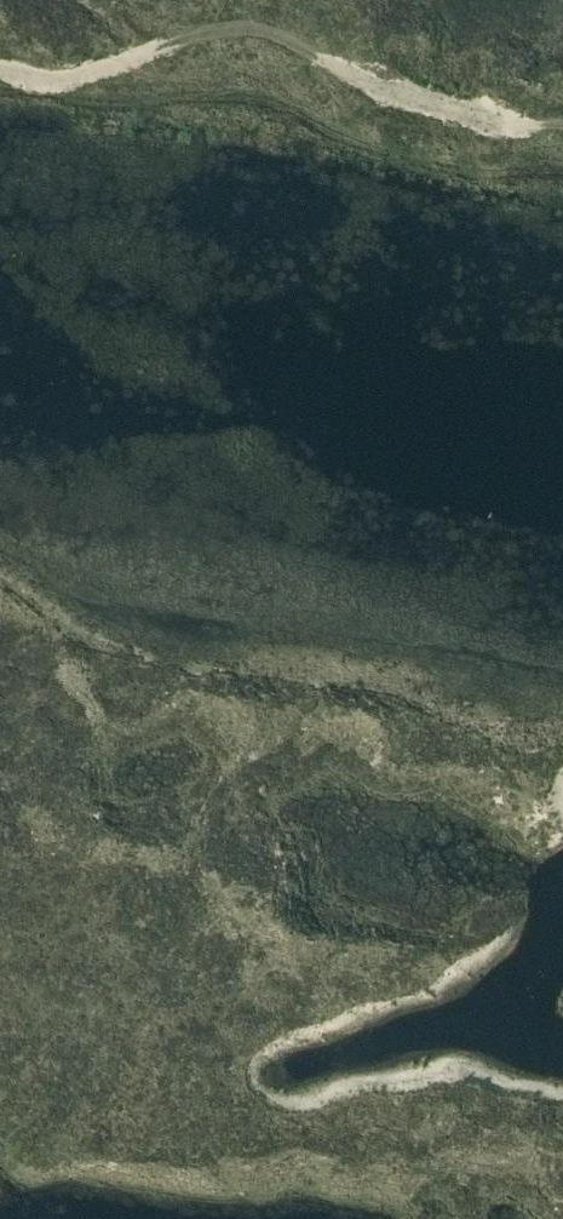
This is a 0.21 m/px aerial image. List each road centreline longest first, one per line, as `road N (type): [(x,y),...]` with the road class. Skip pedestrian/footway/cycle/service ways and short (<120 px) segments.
road 1 (track): [(0,88),(136,101),(241,94),(468,172),(562,170)]

